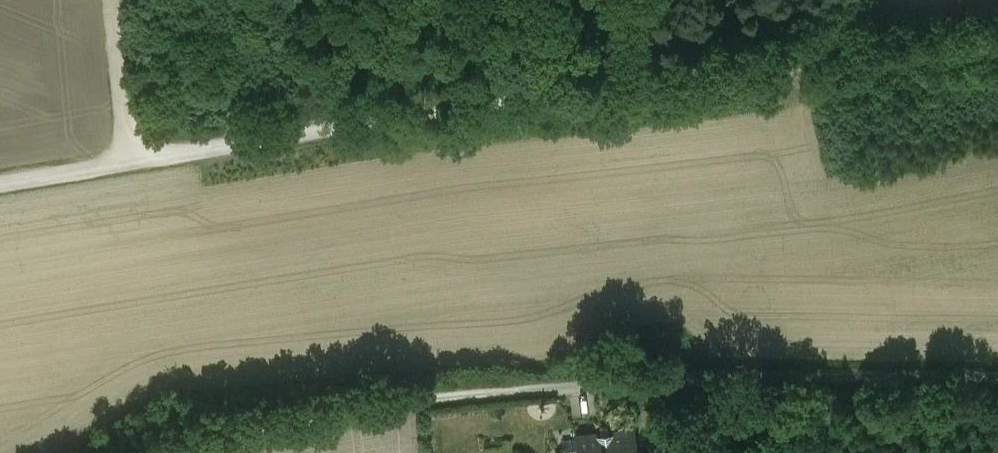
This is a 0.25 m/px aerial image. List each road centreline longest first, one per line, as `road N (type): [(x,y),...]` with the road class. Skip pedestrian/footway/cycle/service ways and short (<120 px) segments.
road 1 (track): [(0,183),(997,39)]
road 2 (track): [(496,390),(328,411),(213,452)]
road 3 (unclassified): [(997,374),(707,373)]
road 4 (track): [(131,162),(117,0)]

